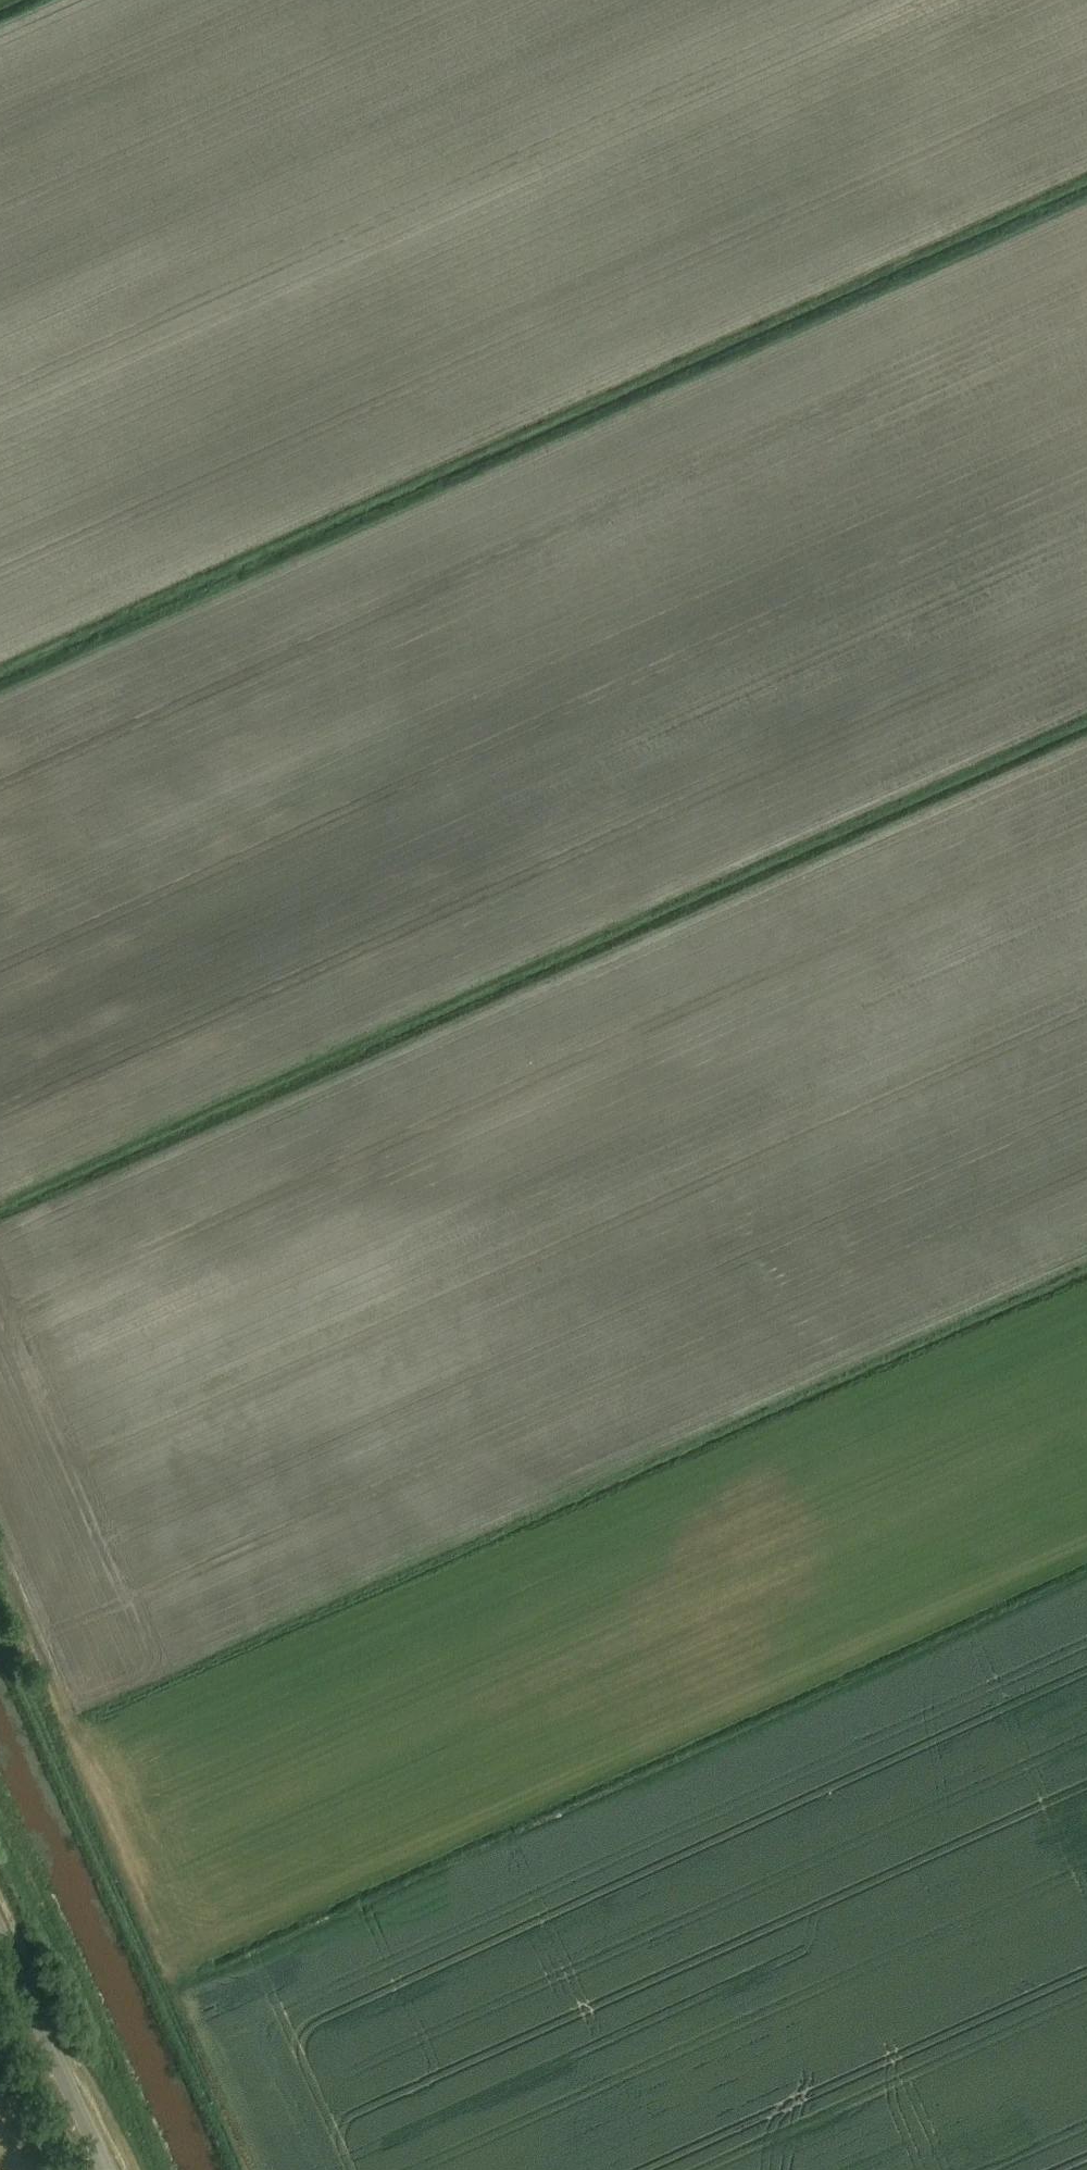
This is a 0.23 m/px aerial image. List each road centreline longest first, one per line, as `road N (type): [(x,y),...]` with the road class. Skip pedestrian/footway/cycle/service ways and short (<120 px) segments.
road 1 (tertiary): [(104,2169),(0,1939)]
road 2 (track): [(0,1579),(54,1719)]

